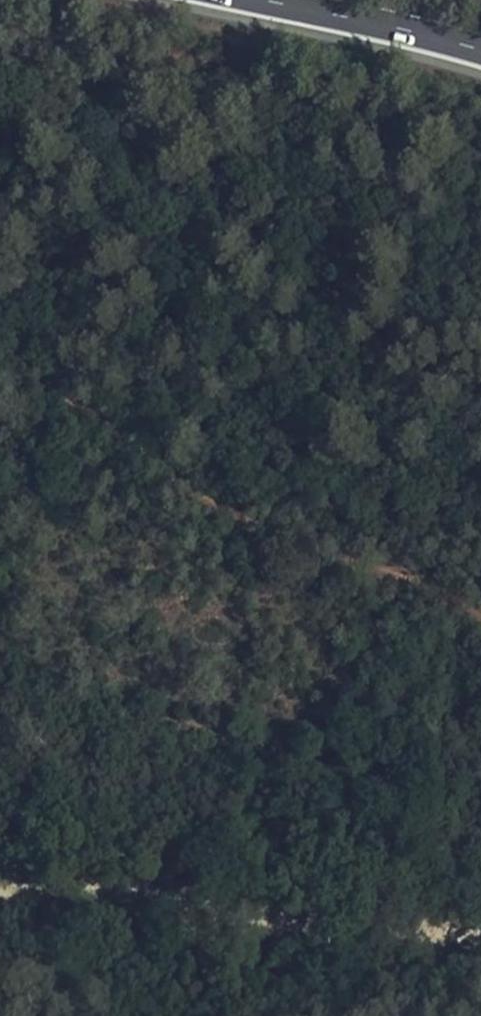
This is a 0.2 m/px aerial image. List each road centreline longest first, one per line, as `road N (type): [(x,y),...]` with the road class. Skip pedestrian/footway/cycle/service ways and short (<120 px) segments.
road 1 (secondary): [(264,0),(480,52)]

